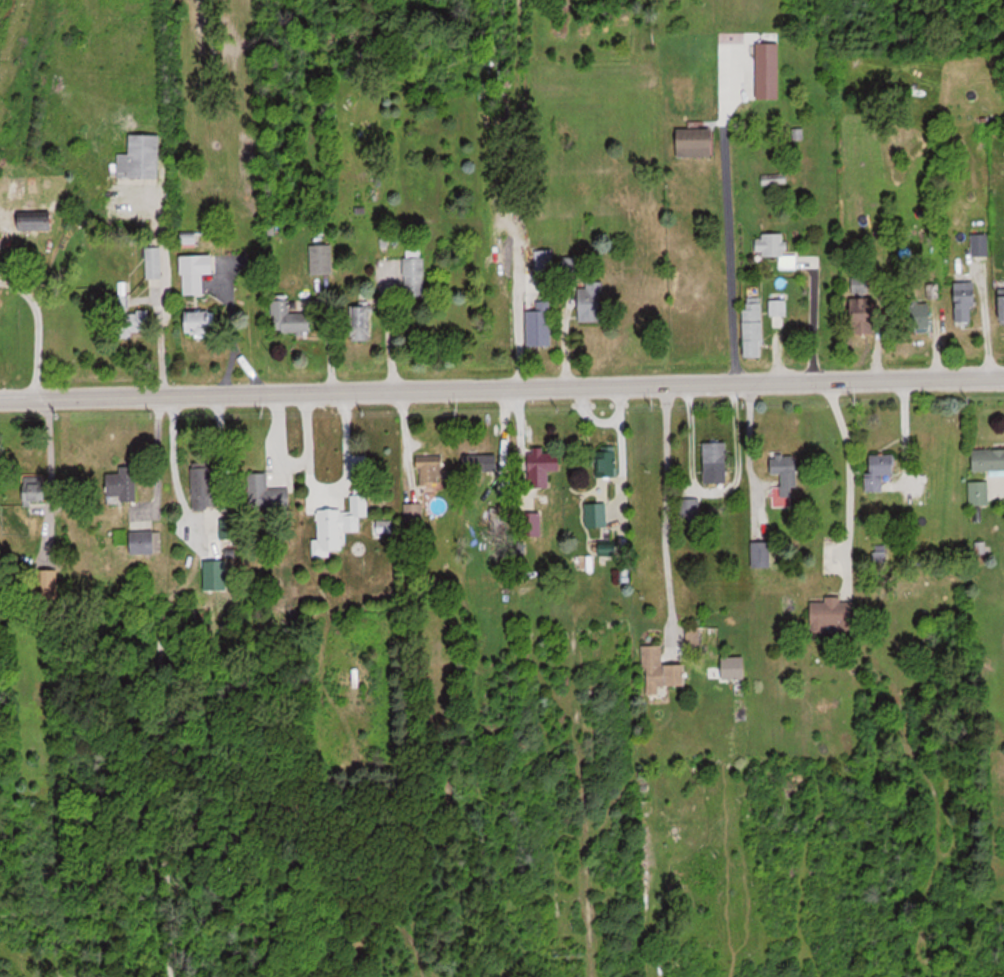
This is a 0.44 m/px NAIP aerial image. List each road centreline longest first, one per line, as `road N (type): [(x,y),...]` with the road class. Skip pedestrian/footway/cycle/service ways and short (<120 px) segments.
road 1 (residential): [(0,398),(1003,374)]

